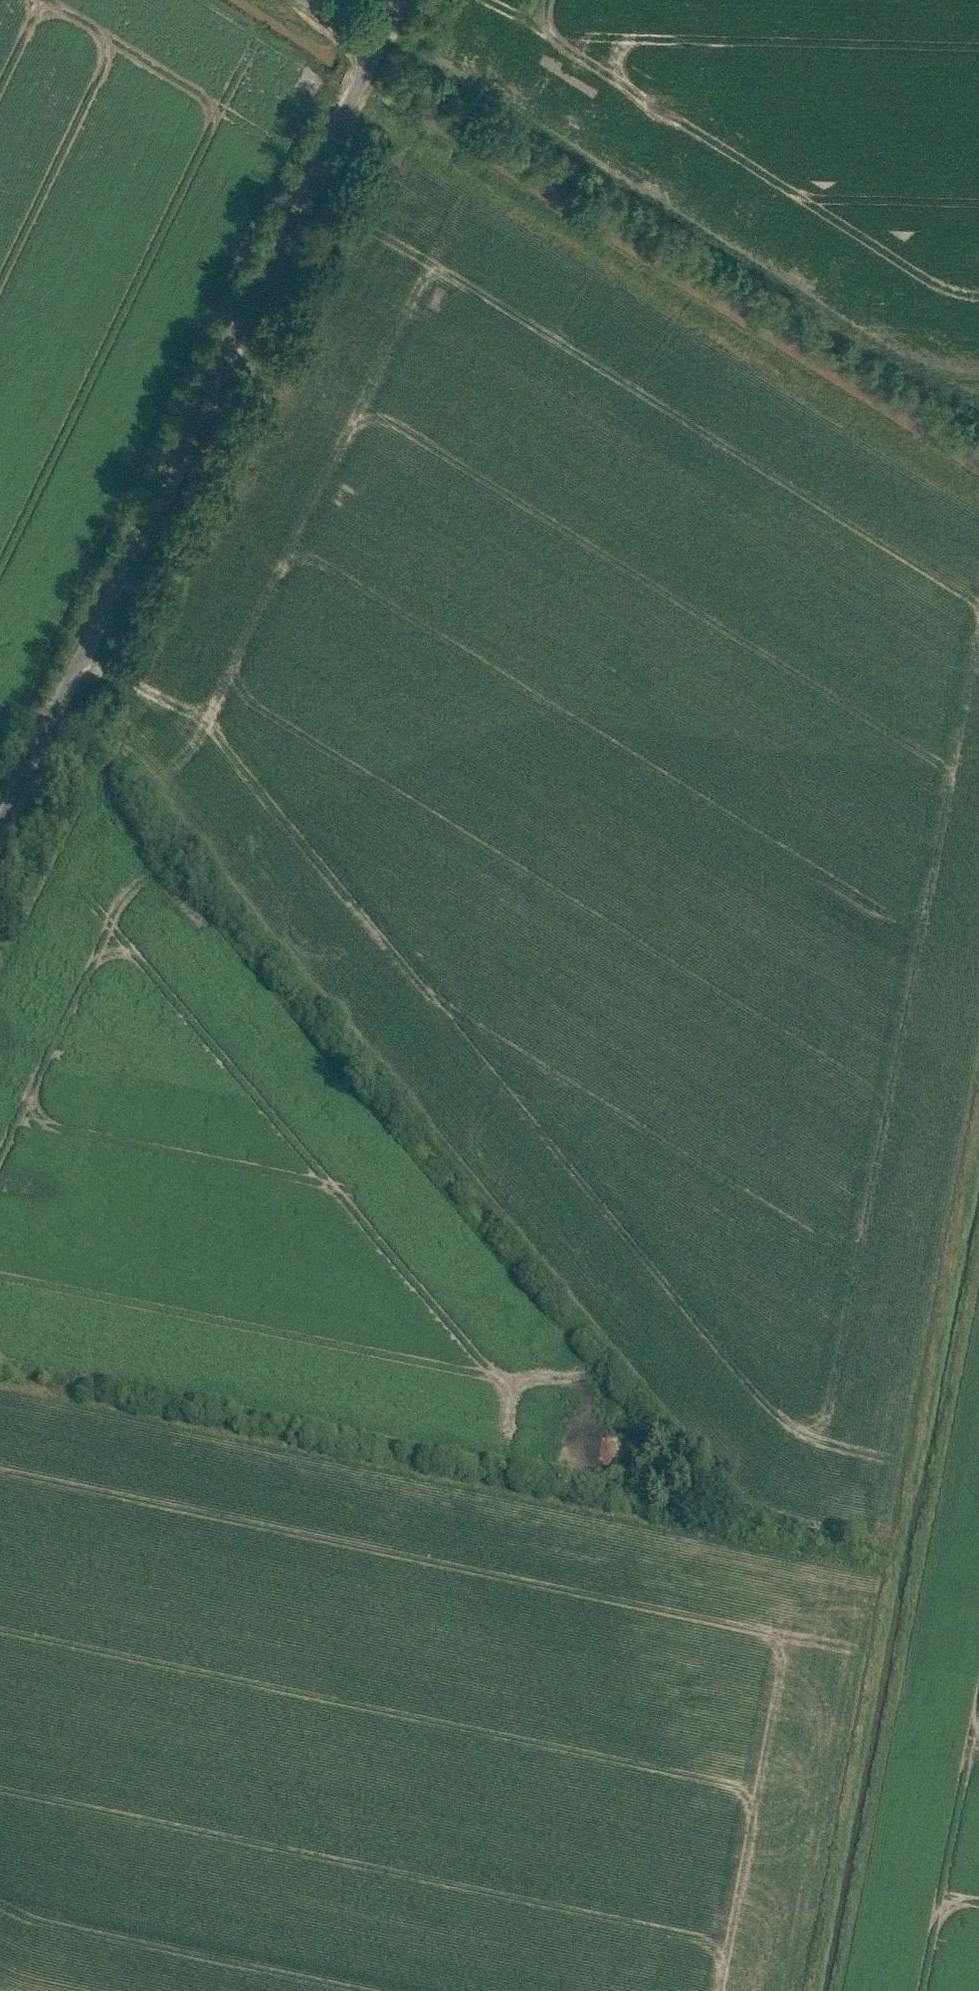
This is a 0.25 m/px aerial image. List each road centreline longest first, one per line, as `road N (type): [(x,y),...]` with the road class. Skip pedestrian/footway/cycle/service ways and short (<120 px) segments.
road 1 (unclassified): [(374,60),(0,838)]

